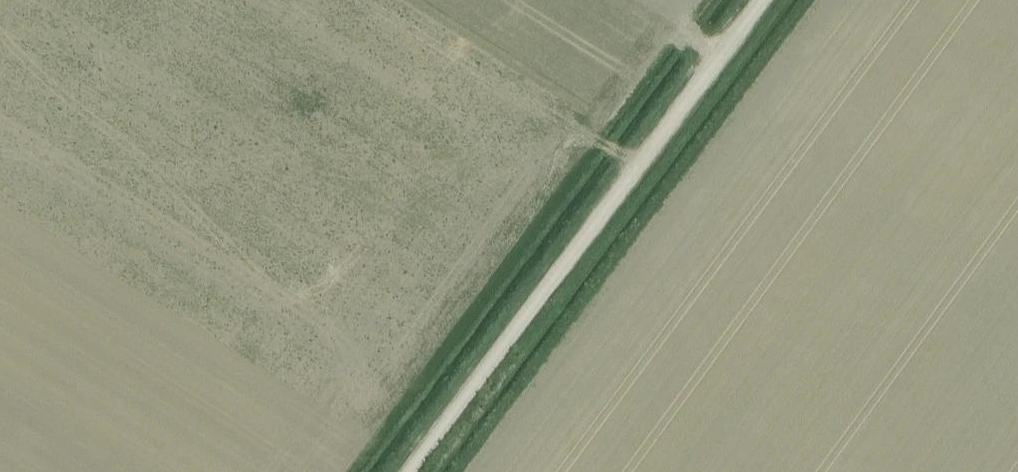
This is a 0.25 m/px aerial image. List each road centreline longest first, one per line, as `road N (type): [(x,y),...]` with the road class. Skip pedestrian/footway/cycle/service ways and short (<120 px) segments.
road 1 (tertiary): [(145,58),(318,124),(388,142),(453,143),(594,104),(650,71),(719,0)]
road 2 (unclassified): [(404,471),(759,0)]
road 3 (unclassified): [(0,215),(363,451),(376,471)]
road 4 (tertiary): [(0,26),(83,52),(145,58)]
road 5 (tertiary): [(145,58),(93,25),(28,0)]

